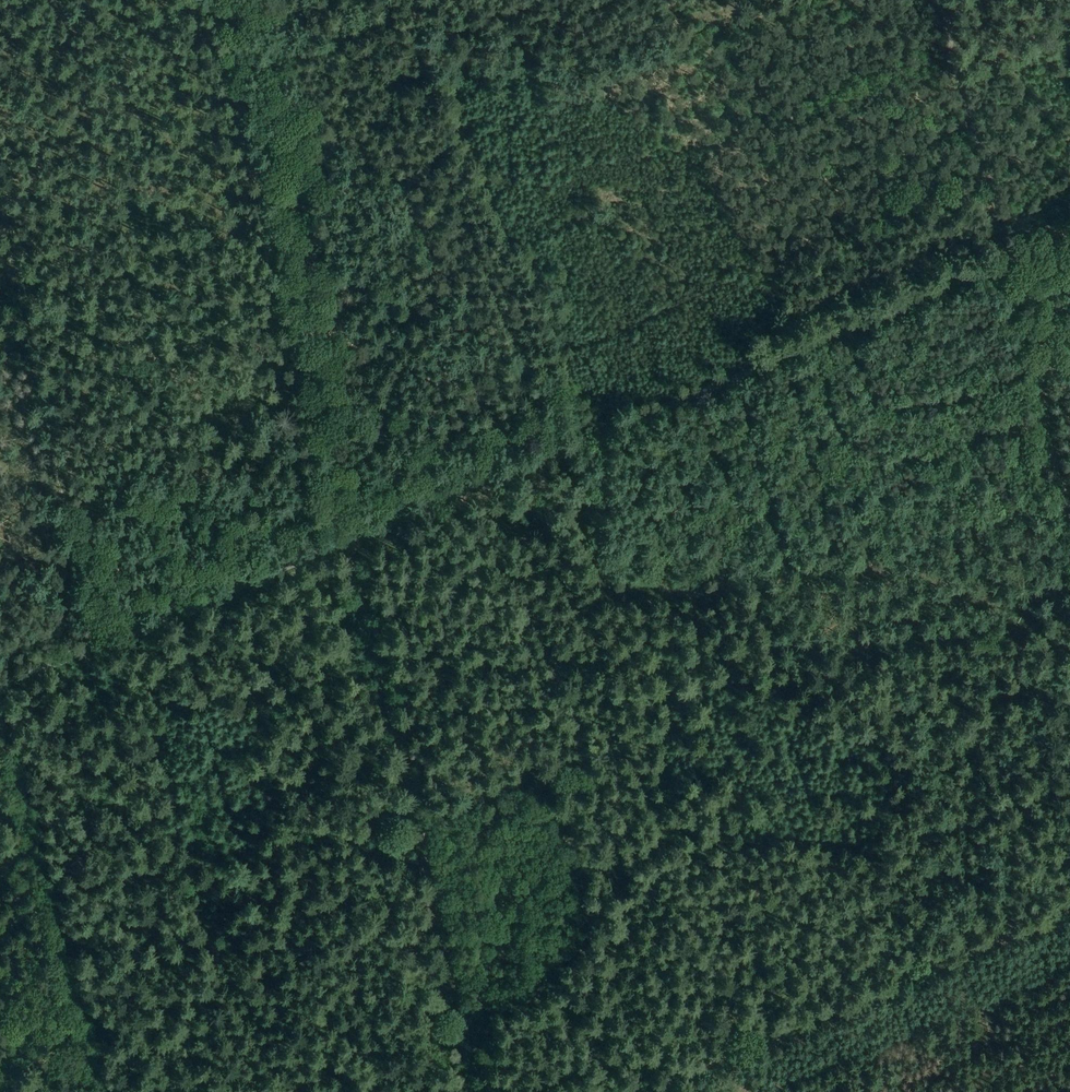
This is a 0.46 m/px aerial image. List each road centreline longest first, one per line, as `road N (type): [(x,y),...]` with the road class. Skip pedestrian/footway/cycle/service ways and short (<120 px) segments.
road 1 (track): [(348,542),(490,1091)]
road 2 (track): [(348,542),(299,166),(254,0)]
road 3 (track): [(692,1070),(1069,912)]
road 4 (track): [(939,0),(1005,264)]

